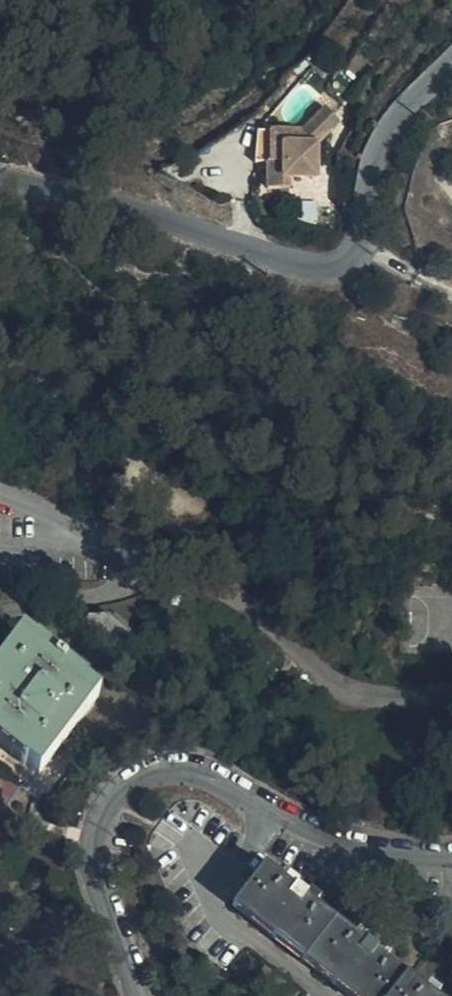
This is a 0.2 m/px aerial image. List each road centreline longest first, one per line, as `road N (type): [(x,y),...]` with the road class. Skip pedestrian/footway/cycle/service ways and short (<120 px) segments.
road 1 (unclassified): [(0,183),(102,206),(280,266),(355,266),(376,166),(451,68)]
road 2 (residential): [(141,995),(95,857),(100,814),(136,780),(159,771),(204,774),(343,847),(451,860)]

